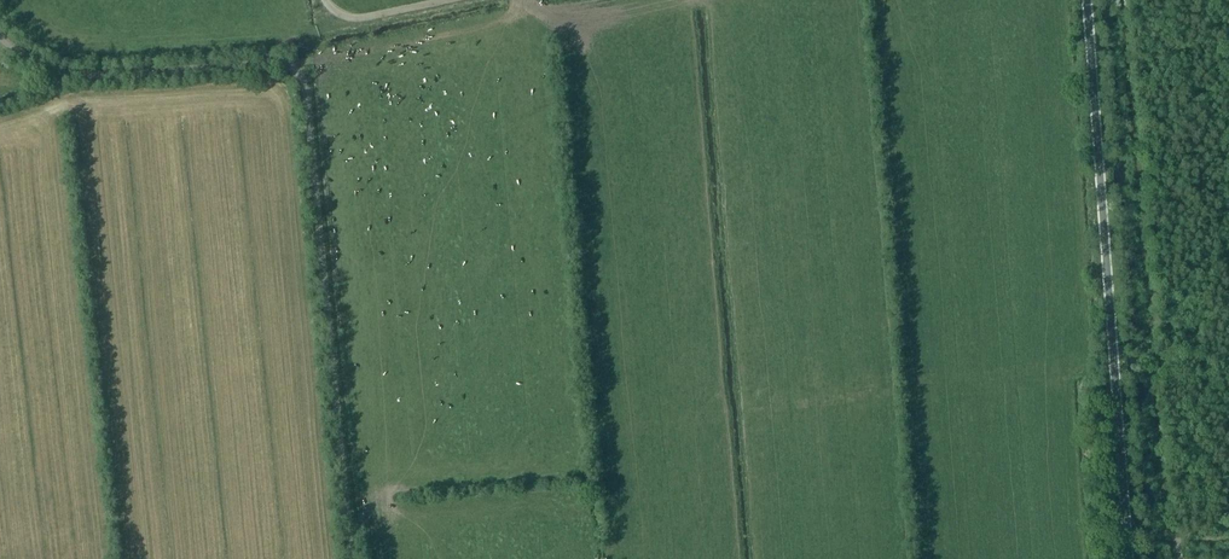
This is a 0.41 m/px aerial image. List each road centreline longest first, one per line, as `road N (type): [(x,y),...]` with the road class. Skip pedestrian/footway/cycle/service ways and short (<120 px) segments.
road 1 (unclassified): [(351,558),(300,75),(267,64),(76,75),(41,65),(0,36)]
road 2 (unclassified): [(1127,558),(1085,0)]
road 3 (track): [(324,0),(349,17),(446,0)]

